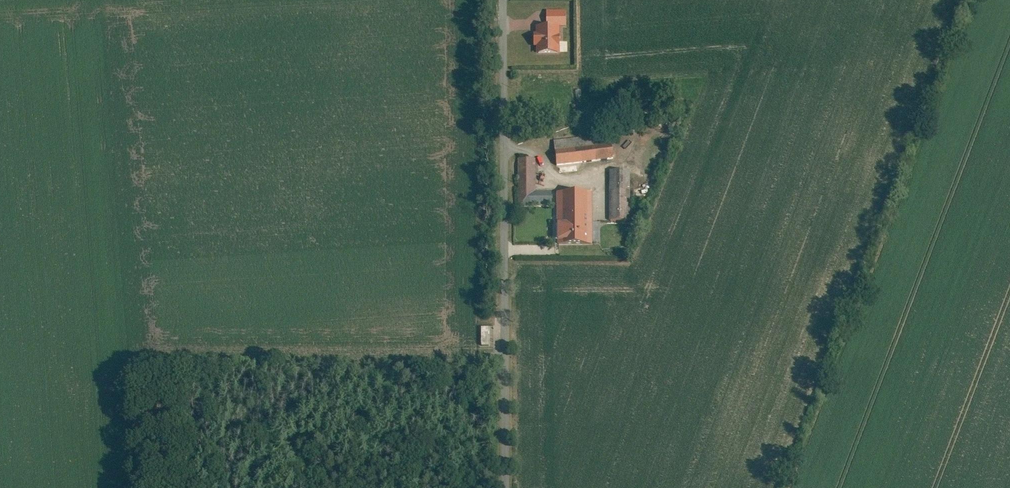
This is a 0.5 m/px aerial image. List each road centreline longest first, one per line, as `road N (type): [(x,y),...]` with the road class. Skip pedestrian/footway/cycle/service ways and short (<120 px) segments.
road 1 (unclassified): [(500,0),(508,487)]

